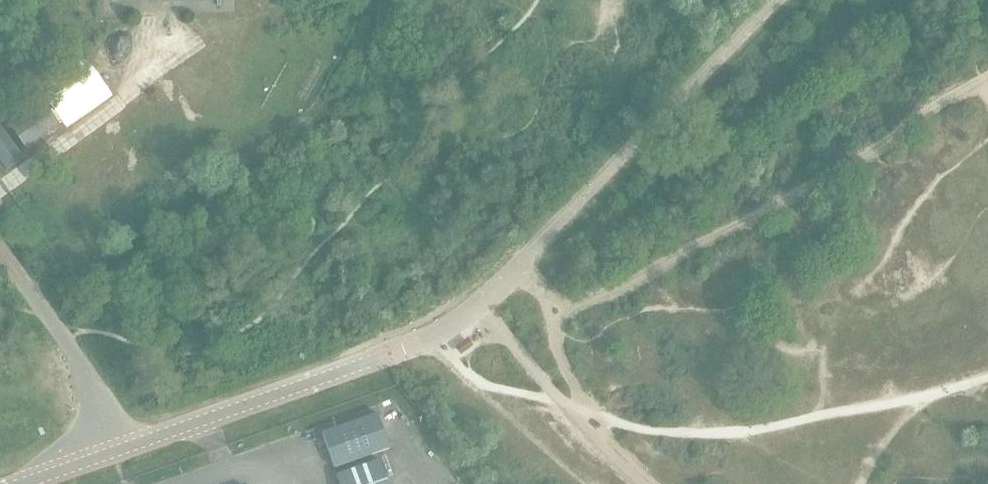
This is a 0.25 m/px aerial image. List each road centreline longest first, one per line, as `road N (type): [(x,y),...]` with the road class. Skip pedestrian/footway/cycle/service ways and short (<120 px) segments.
road 1 (unclassified): [(23,483),(423,342)]
road 2 (track): [(127,448),(44,315),(22,298),(0,262)]

